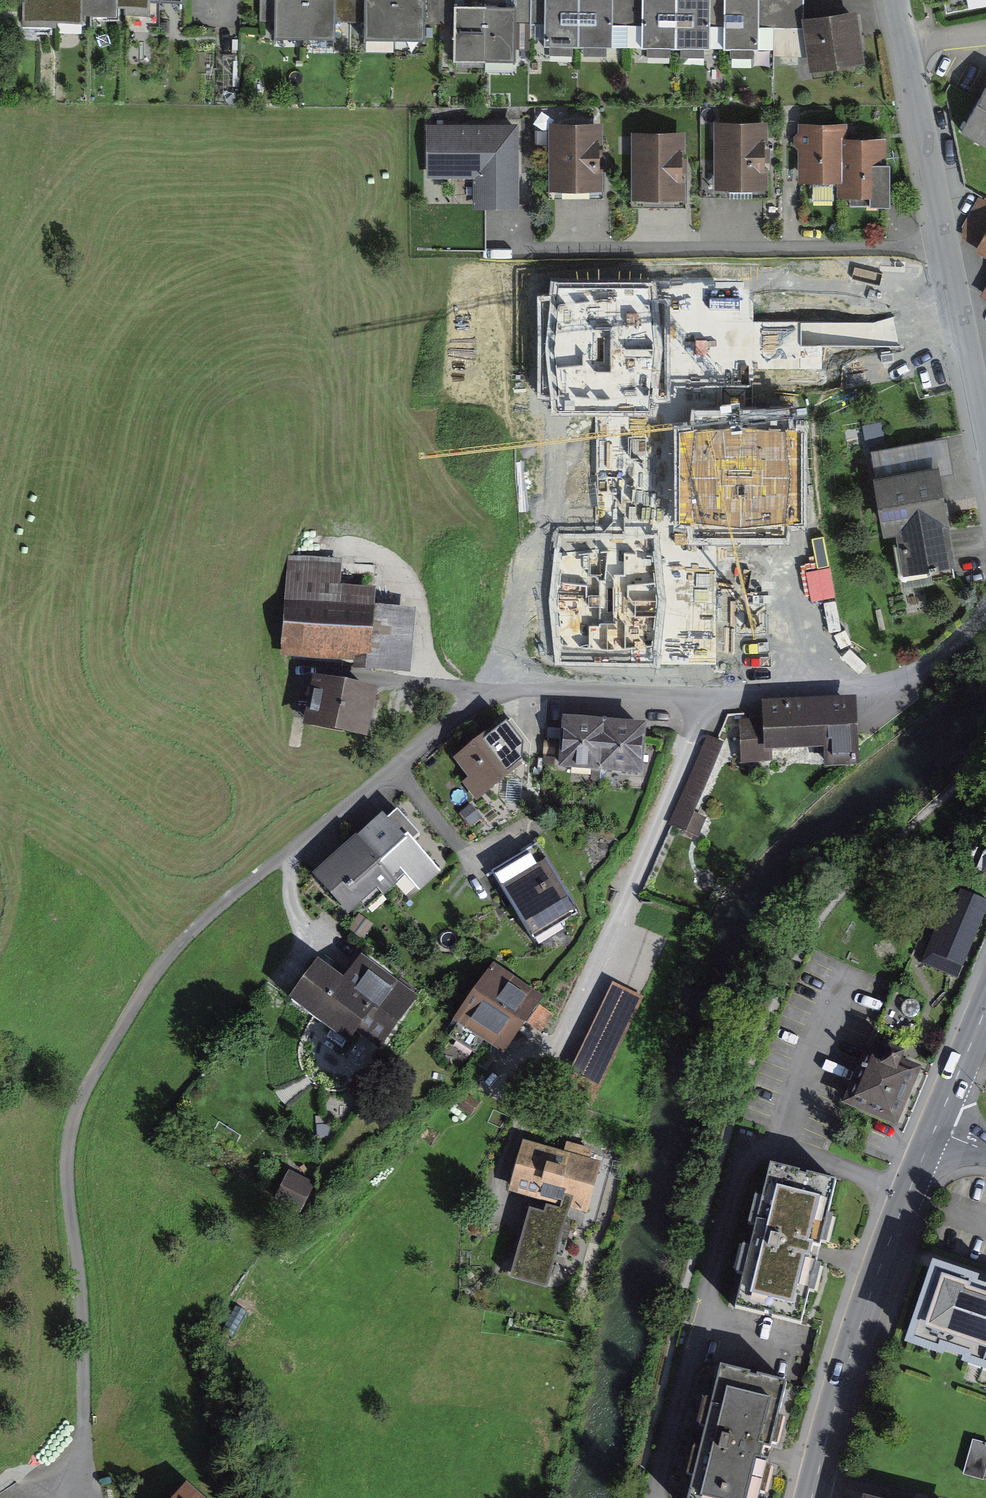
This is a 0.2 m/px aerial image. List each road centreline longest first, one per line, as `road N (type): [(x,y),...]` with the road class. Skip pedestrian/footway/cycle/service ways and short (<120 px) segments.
road 1 (residential): [(703,695),(538,687),(484,698),(249,879),(167,955),(88,1072),(68,1129),(85,1351),(80,1435),(38,1497)]
road 2 (residential): [(703,695),(636,875),(500,1170)]
road 3 (residential): [(943,244),(497,249)]
road 4 (primary): [(812,1497),(873,1289),(934,1130)]
road 5 (residential): [(985,611),(943,654),(892,680),(703,695)]
road 6 (residential): [(943,244),(895,0)]
road 7 (residential): [(985,436),(943,244)]
road 8 (primary): [(934,1130),(985,1008)]

